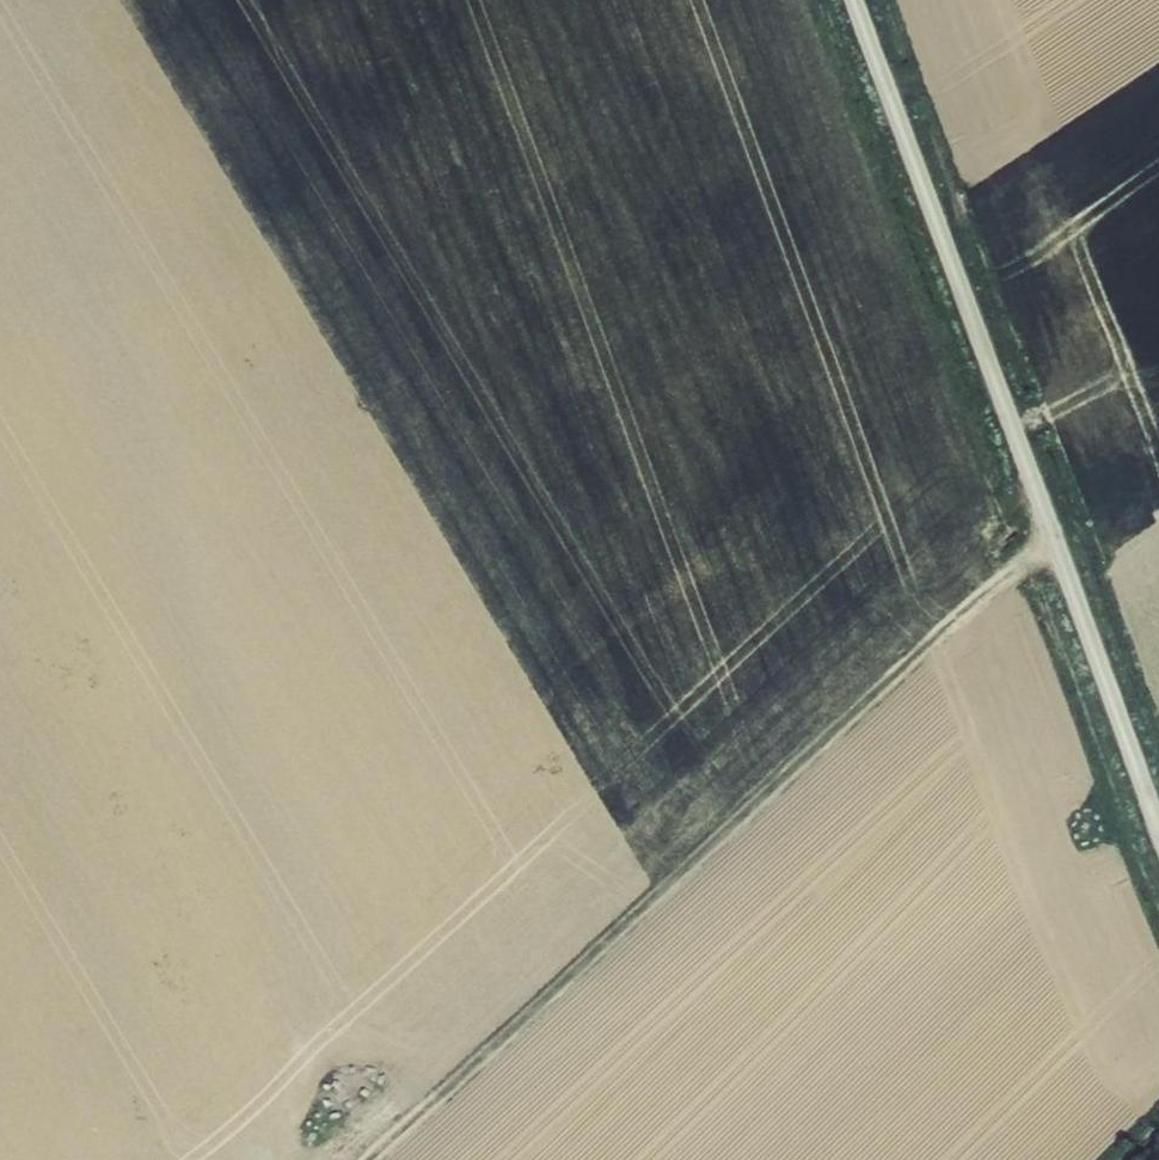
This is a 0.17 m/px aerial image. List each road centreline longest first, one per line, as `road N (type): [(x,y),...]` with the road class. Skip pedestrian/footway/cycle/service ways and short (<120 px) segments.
road 1 (unclassified): [(853,0),(1051,534)]
road 2 (residential): [(1051,534),(1158,827)]

